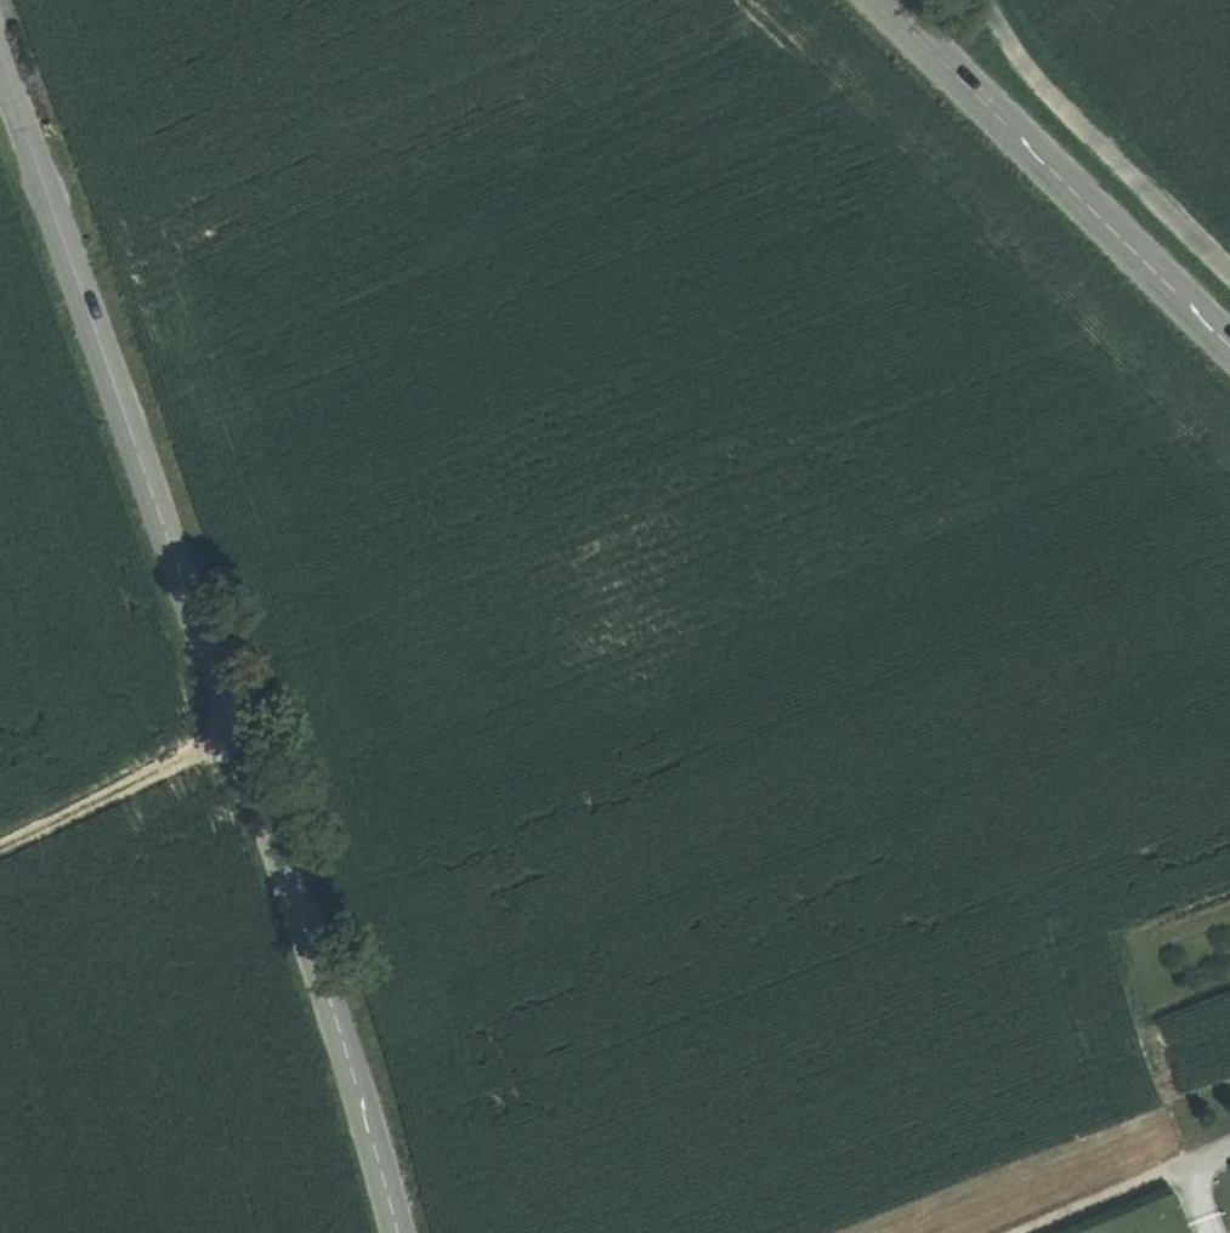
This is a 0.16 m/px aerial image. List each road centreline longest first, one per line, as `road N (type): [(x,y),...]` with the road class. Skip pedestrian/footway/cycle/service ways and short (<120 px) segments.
road 1 (tertiary): [(0,59),(239,733),(397,1232)]
road 2 (secondary): [(1229,348),(880,0)]
road 3 (track): [(0,847),(239,733)]
road 4 (track): [(1030,1232),(1186,1166)]

